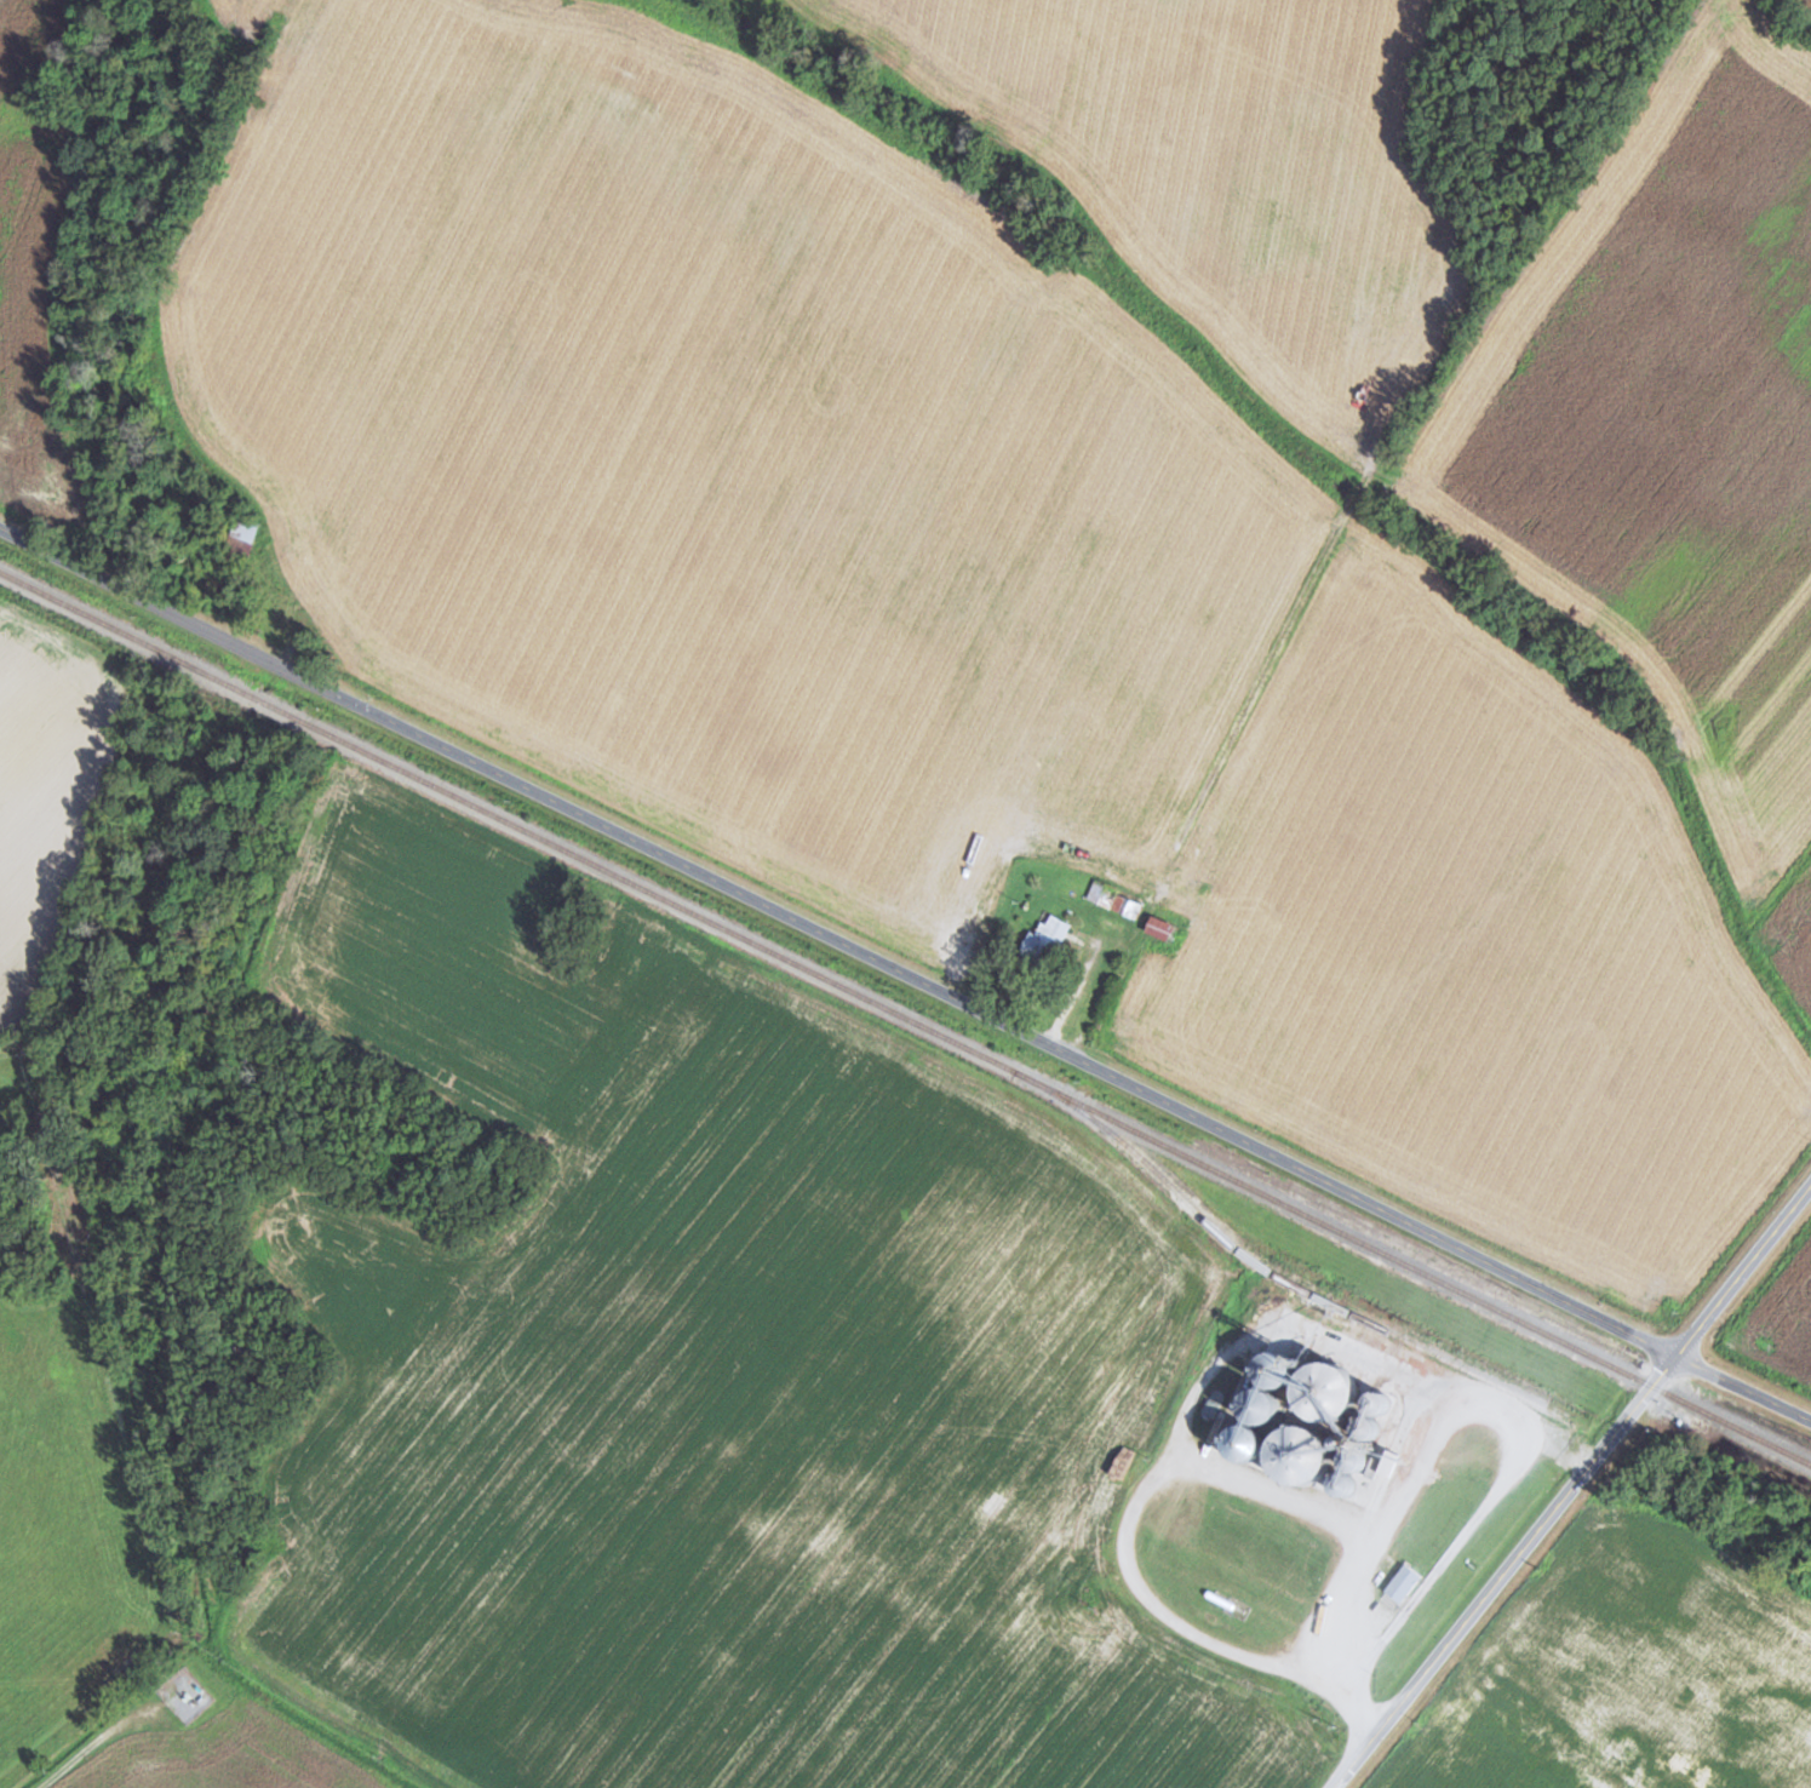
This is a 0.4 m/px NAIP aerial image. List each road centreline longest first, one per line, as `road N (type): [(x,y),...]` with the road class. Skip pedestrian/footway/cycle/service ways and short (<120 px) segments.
road 1 (residential): [(1810,1421),(0,527)]
road 2 (residential): [(1339,1787),(1810,1185)]

